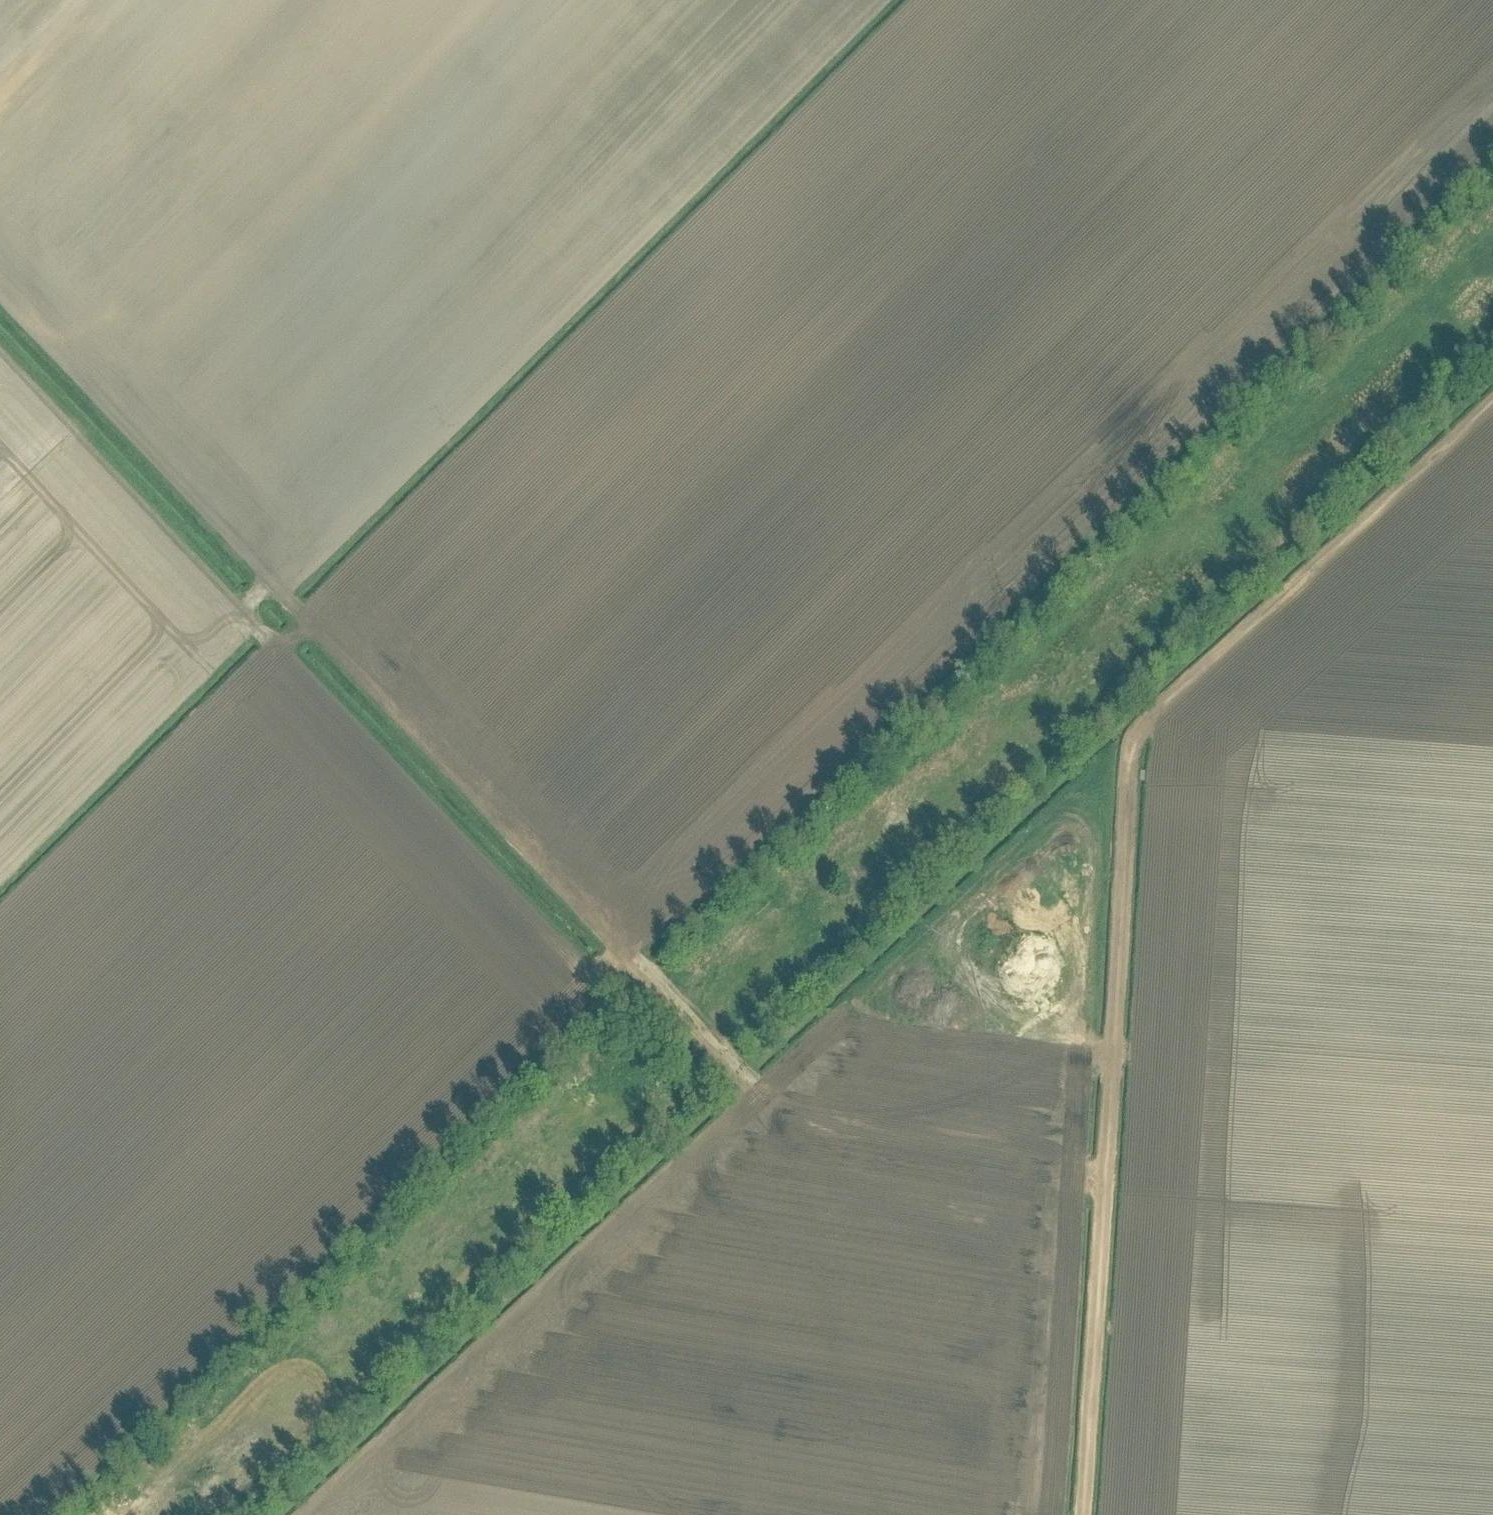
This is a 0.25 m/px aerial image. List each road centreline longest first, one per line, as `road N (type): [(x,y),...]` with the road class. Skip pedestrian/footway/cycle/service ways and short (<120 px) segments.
road 1 (track): [(1492,400),(1165,704),(1133,746),(1082,1514)]

